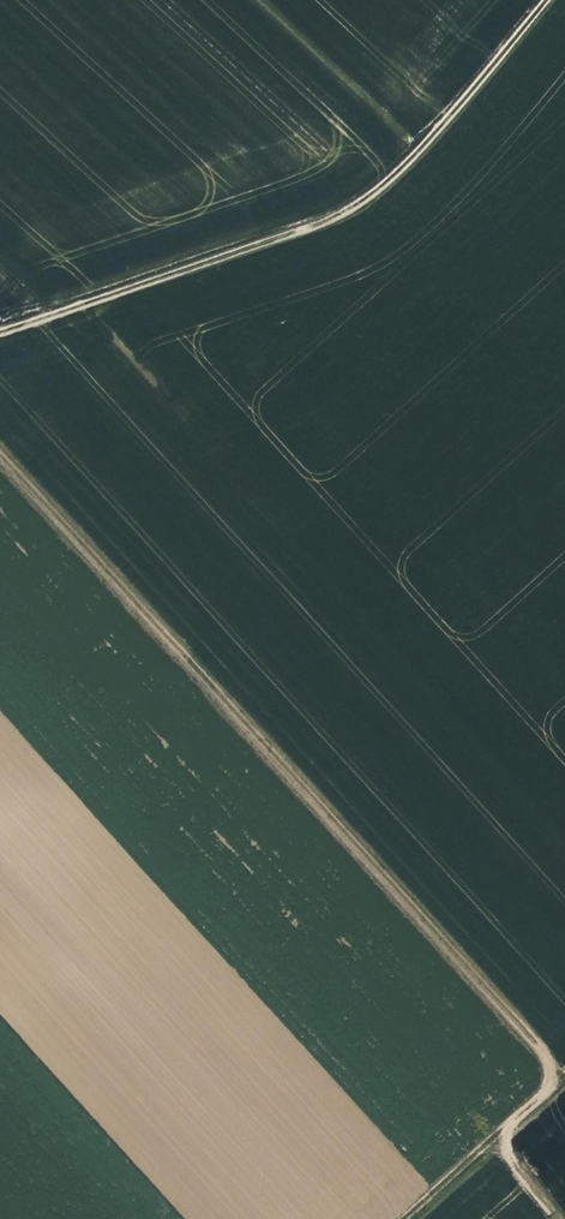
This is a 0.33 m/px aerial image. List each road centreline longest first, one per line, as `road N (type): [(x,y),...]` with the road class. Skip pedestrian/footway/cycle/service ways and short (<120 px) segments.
road 1 (track): [(564,1070),(0,447)]
road 2 (track): [(544,0),(401,168),(357,208),(0,331)]
road 3 (track): [(407,1218),(495,1139),(559,1218)]

